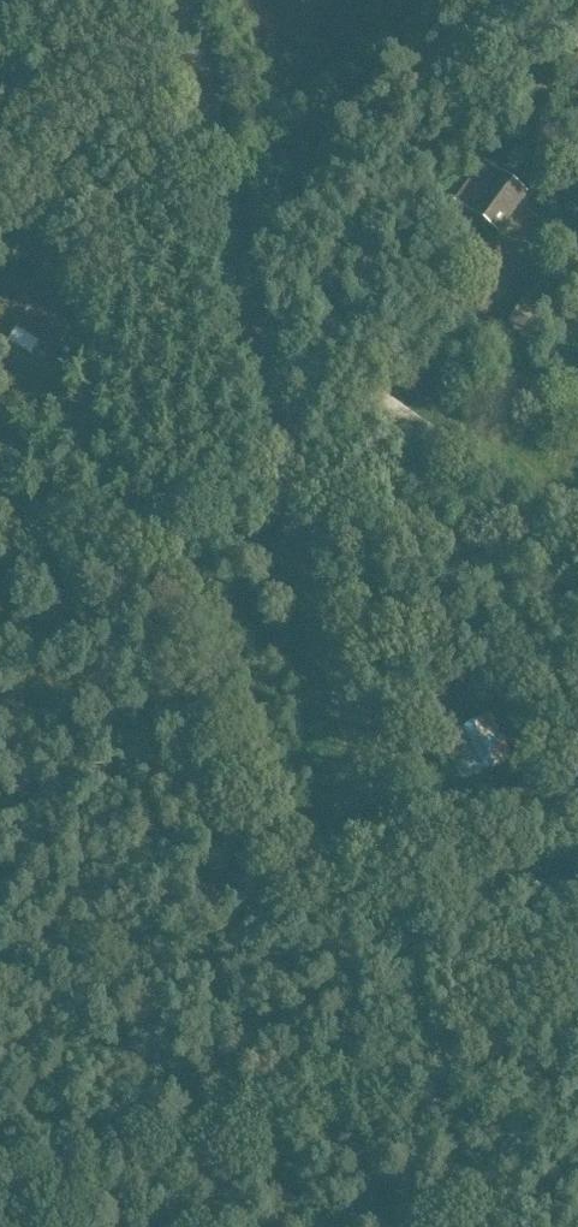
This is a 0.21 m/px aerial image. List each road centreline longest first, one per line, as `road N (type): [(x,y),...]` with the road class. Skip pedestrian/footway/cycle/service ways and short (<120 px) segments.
road 1 (unclassified): [(486,1226),(332,600),(320,520),(179,0)]
road 2 (track): [(577,682),(309,587)]

